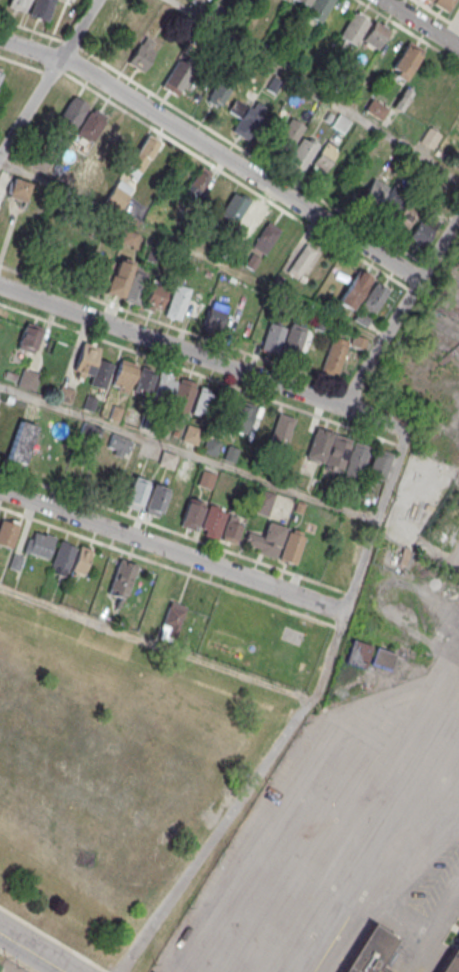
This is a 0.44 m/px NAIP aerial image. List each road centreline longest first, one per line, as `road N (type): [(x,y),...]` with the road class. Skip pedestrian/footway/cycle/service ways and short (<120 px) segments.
road 1 (residential): [(0,39),(80,67),(420,280)]
road 2 (residential): [(0,284),(407,430)]
road 3 (residential): [(0,490),(346,613)]
road 4 (residential): [(96,0),(0,157)]
road 5 (residential): [(341,406),(420,280)]

